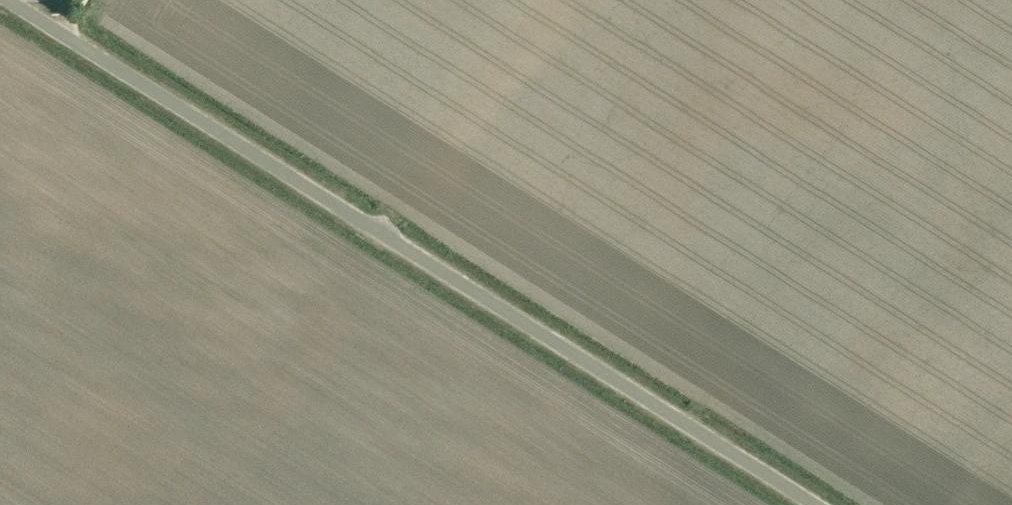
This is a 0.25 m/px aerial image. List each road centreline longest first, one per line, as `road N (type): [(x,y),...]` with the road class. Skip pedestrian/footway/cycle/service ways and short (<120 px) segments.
road 1 (unclassified): [(814,504),(9,0)]

